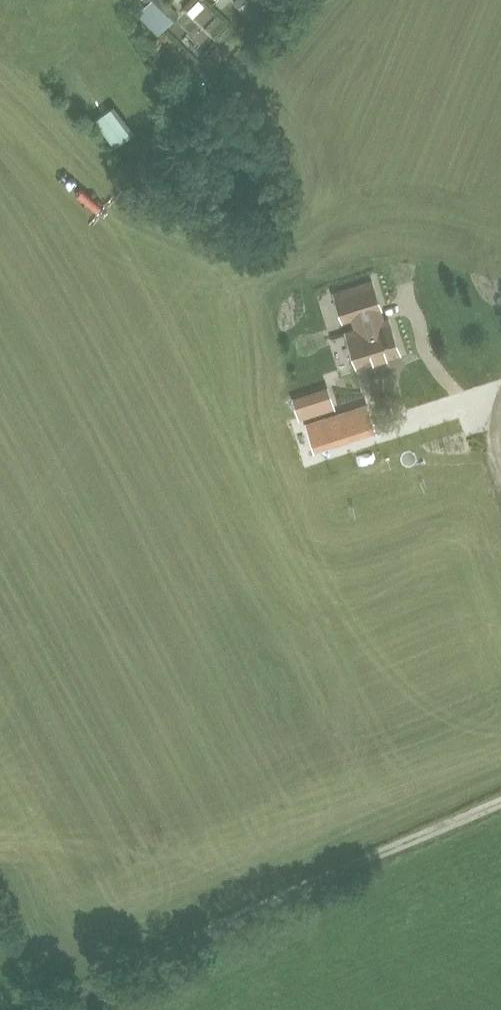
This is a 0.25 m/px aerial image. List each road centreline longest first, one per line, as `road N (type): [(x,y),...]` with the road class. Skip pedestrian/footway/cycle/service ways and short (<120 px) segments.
road 1 (track): [(500,802),(150,956),(65,1009)]

